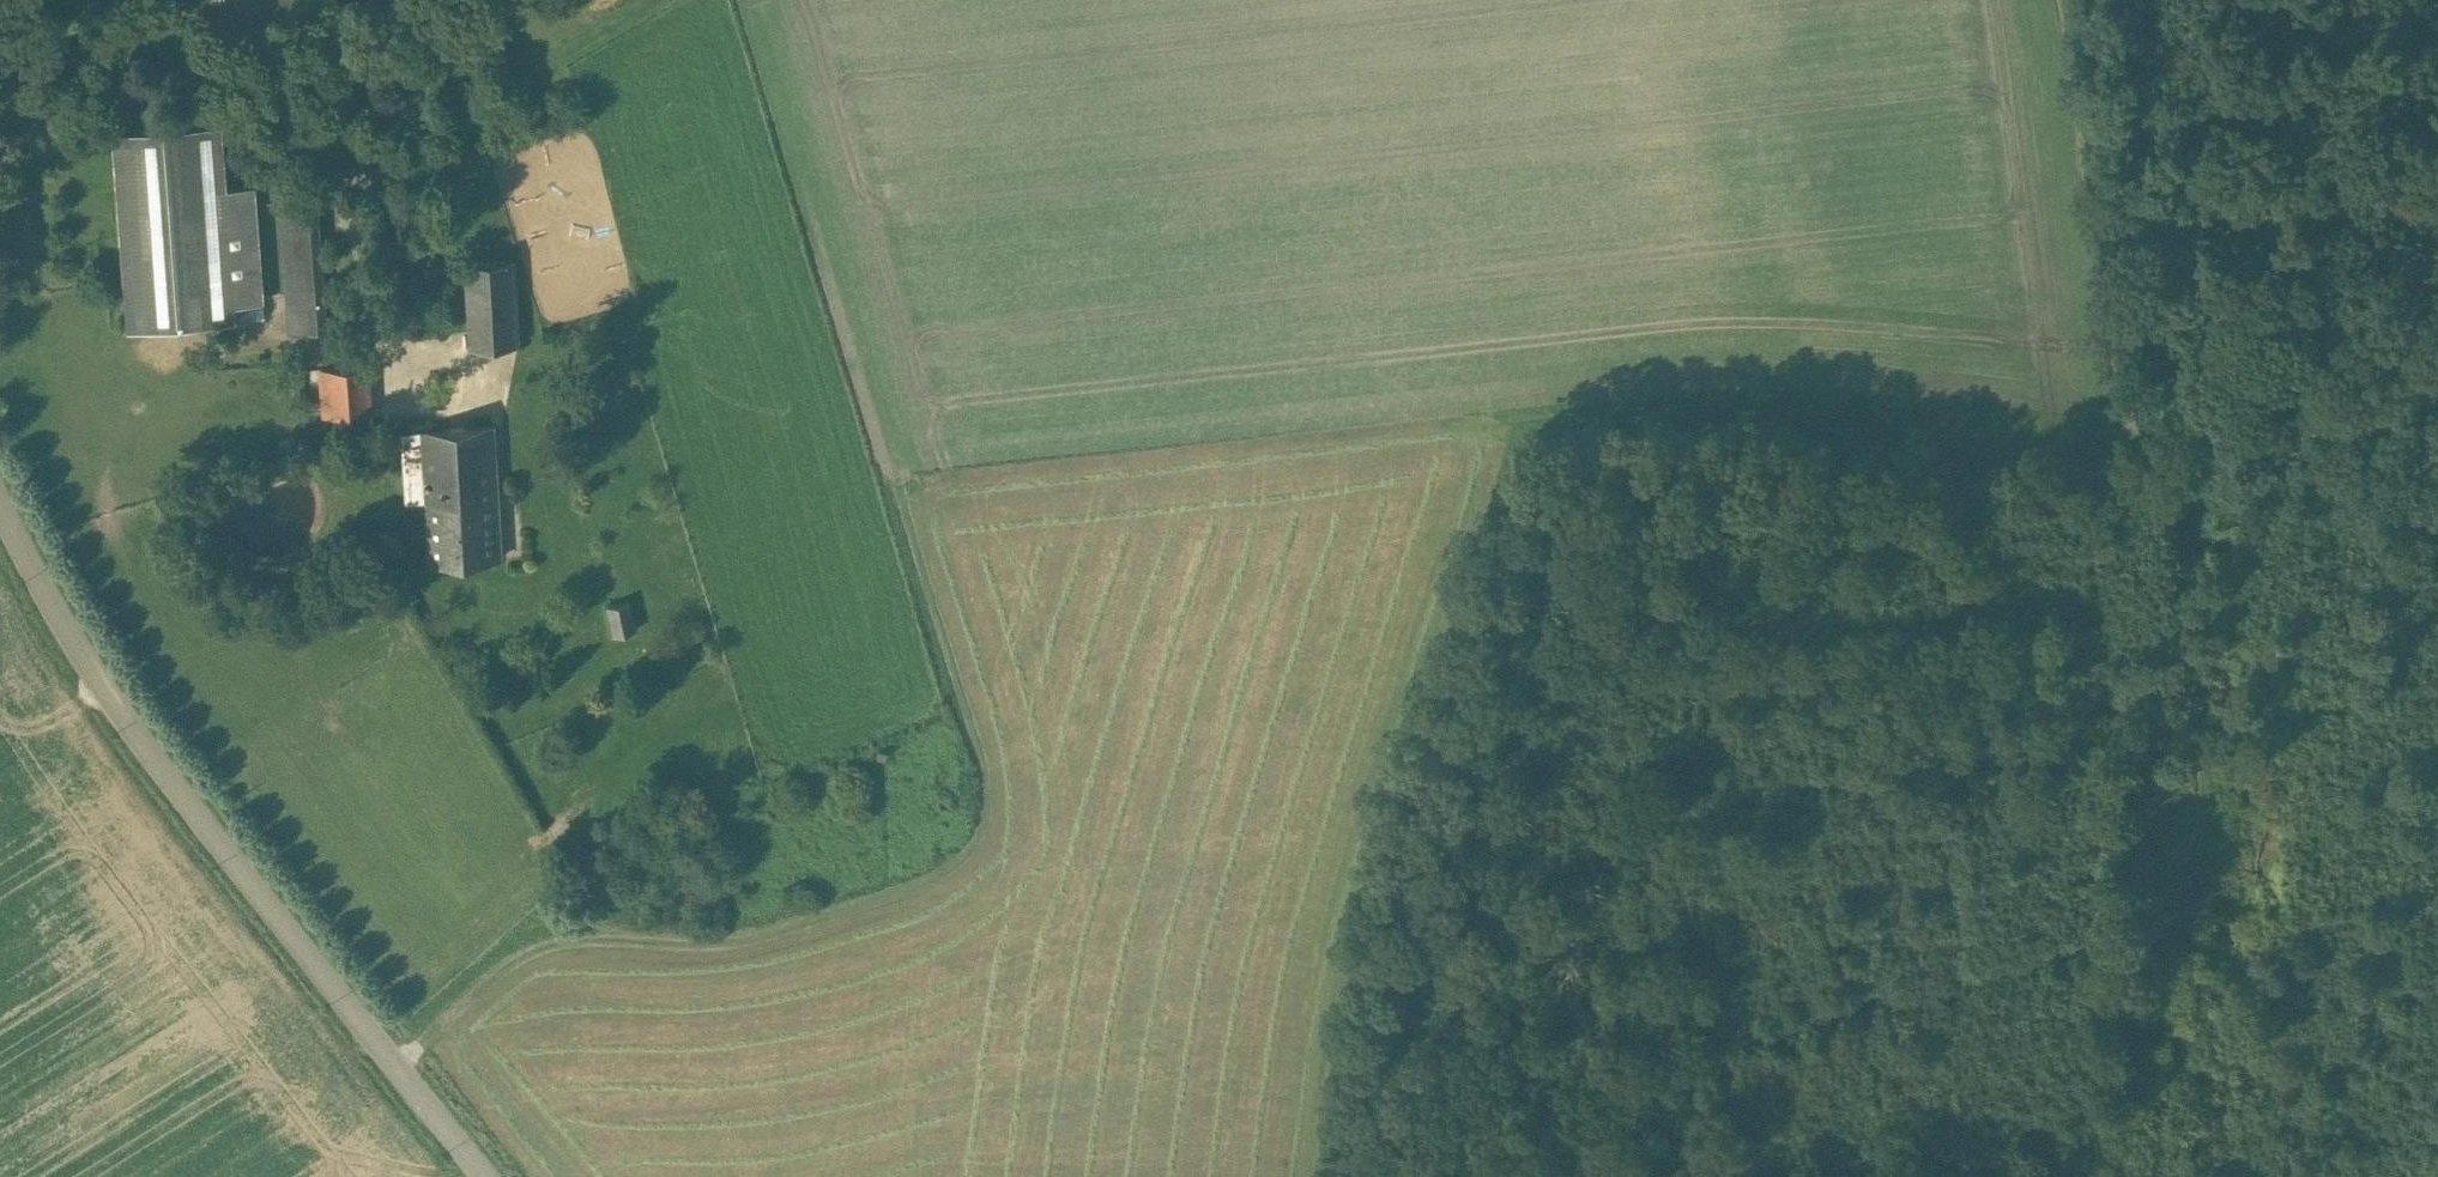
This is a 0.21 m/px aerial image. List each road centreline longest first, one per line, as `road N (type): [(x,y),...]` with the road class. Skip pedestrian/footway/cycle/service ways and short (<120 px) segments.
road 1 (unclassified): [(0,485),(126,706),(483,1176)]

